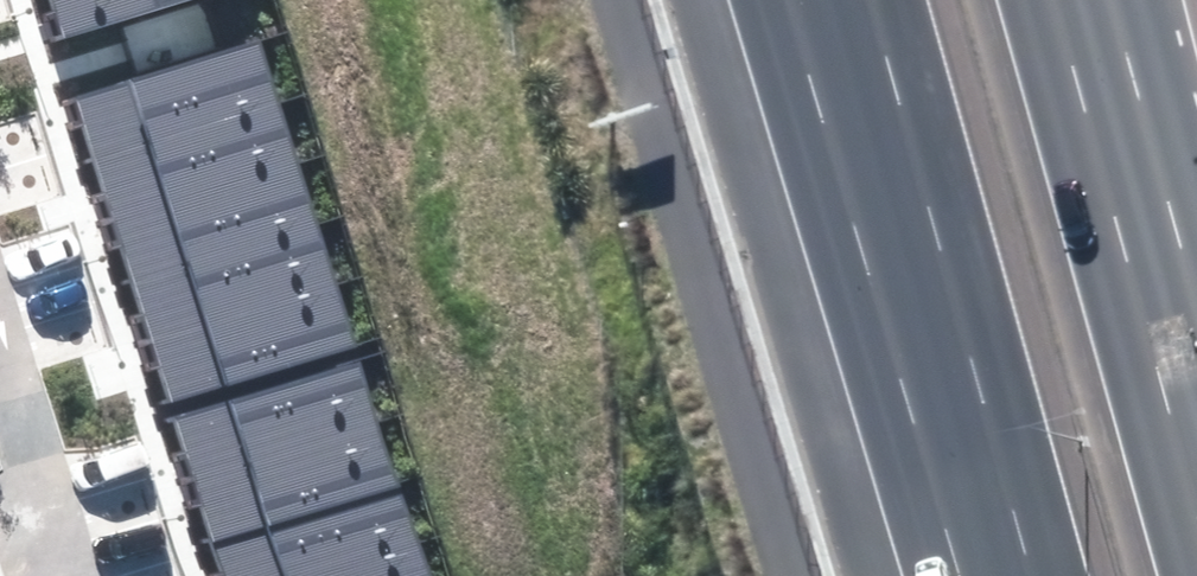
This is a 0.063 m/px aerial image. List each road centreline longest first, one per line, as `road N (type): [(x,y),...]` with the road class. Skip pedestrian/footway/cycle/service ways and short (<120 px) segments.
road 1 (motorway): [(1028,575),(865,0)]
road 2 (motorway): [(1067,0),(1196,465)]
road 3 (residential): [(0,377),(63,575)]

